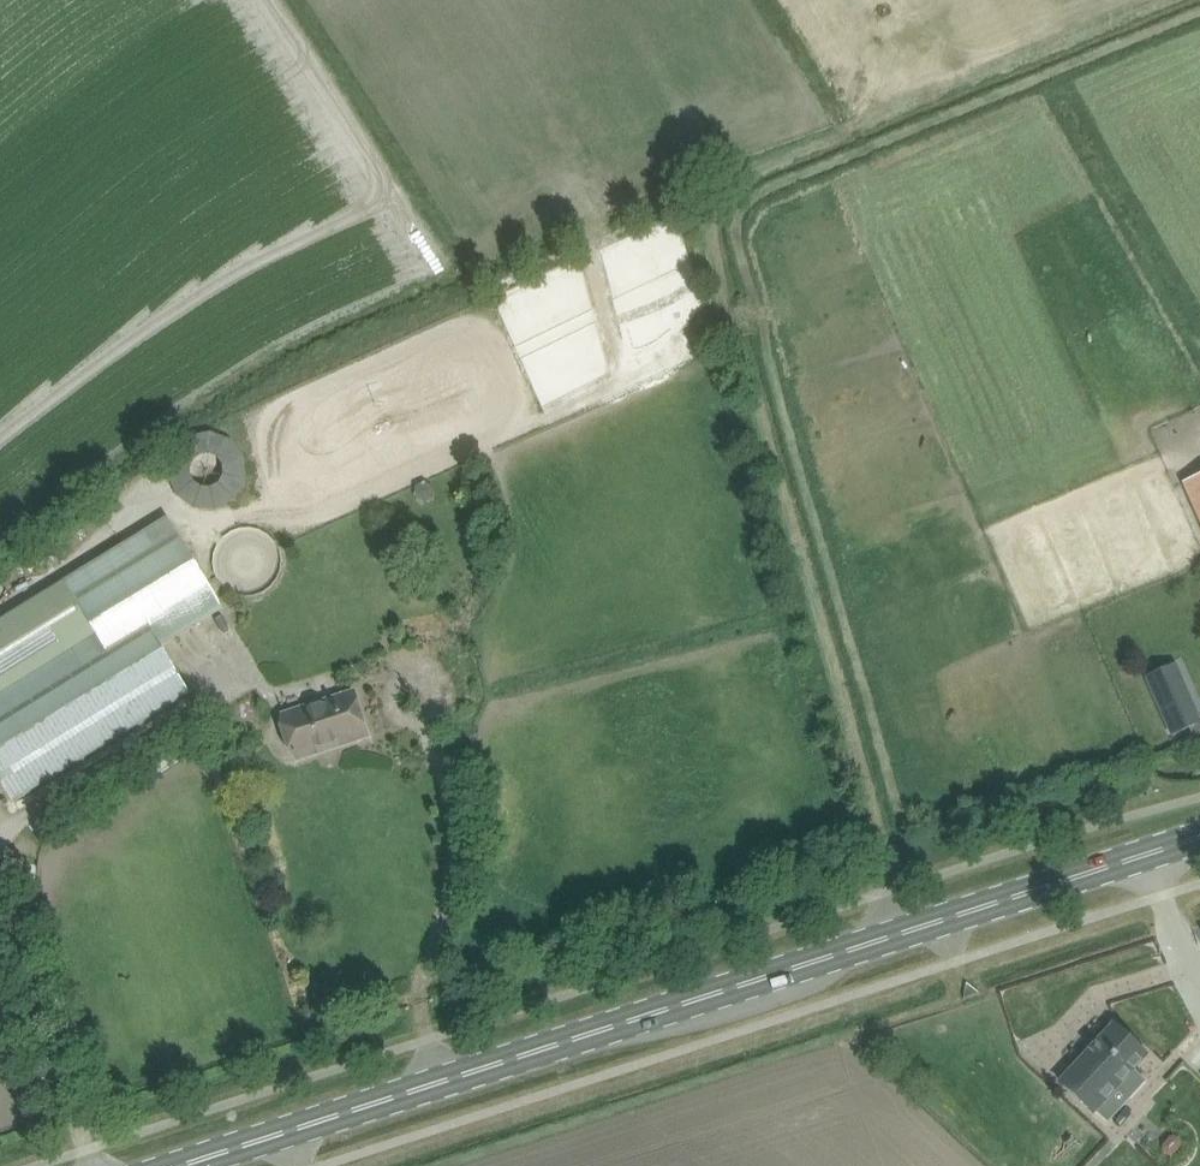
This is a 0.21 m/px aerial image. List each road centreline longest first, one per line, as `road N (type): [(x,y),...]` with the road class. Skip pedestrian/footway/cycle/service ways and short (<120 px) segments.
road 1 (primary): [(179,1165),(1199,835)]

